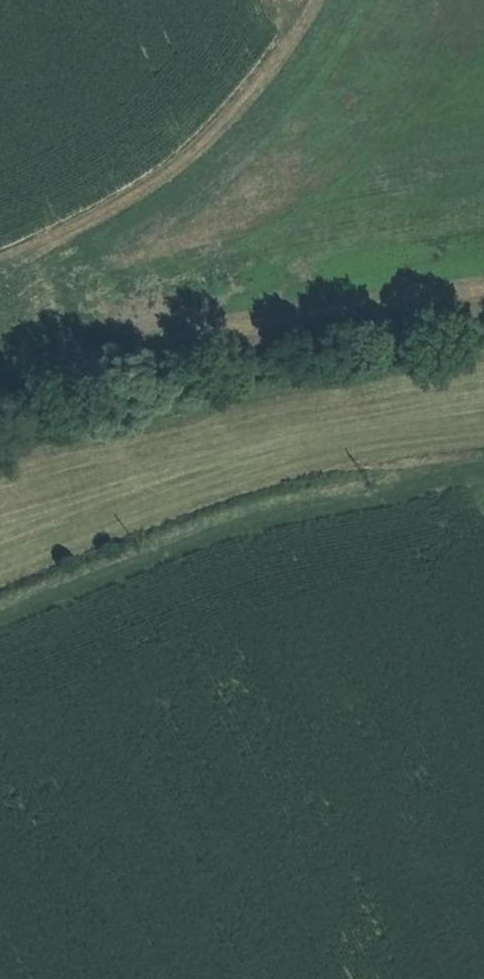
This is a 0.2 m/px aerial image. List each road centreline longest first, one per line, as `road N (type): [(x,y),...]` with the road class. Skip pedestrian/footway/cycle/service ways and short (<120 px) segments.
road 1 (track): [(304,0),(230,118),(155,184),(0,262)]

